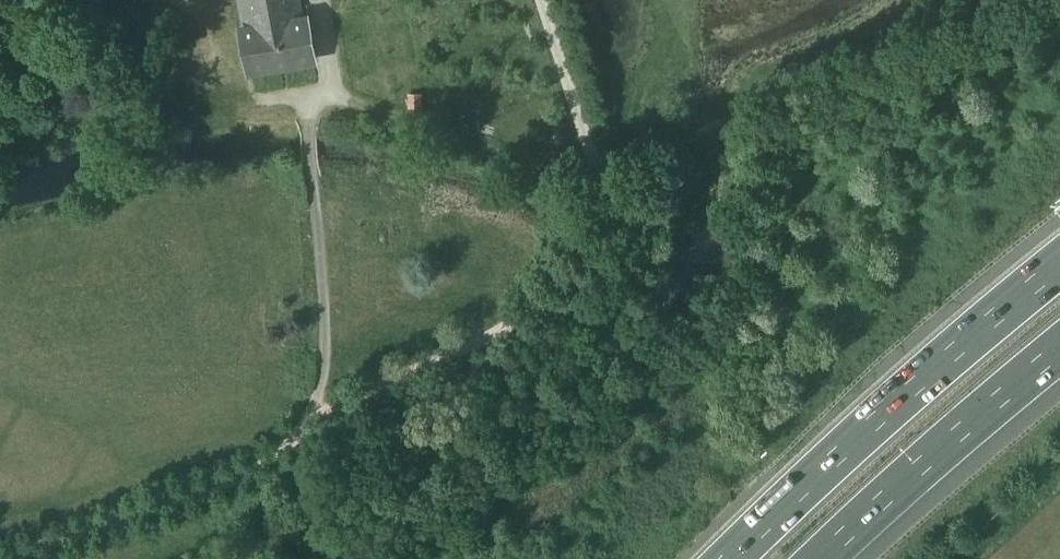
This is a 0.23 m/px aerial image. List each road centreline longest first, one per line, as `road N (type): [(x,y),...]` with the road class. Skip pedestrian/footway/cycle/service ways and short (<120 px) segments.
road 1 (track): [(314,410),(463,353),(517,321),(580,249),(609,193),(594,169),(540,0)]
road 2 (motorway): [(1059,263),(899,399),(730,558)]
road 3 (track): [(609,193),(618,174),(969,0)]
road 4 (motorway): [(821,558),(1059,350)]

